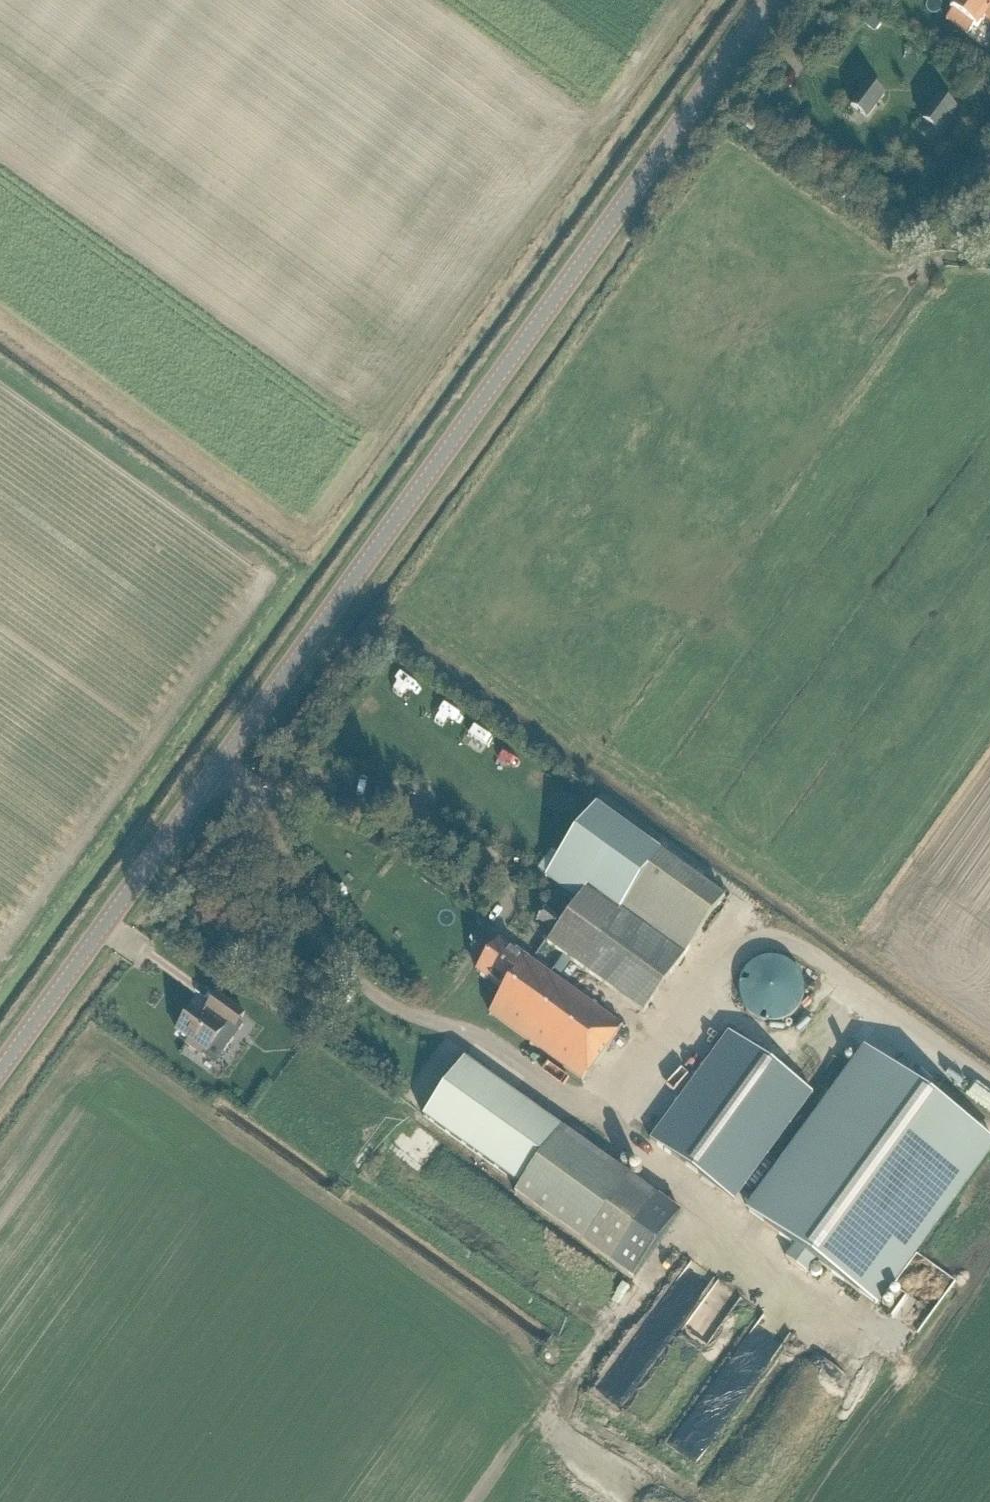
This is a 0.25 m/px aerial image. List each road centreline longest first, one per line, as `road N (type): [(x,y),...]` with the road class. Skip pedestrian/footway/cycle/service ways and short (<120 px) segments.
road 1 (unclassified): [(0,1069),(770,0)]

